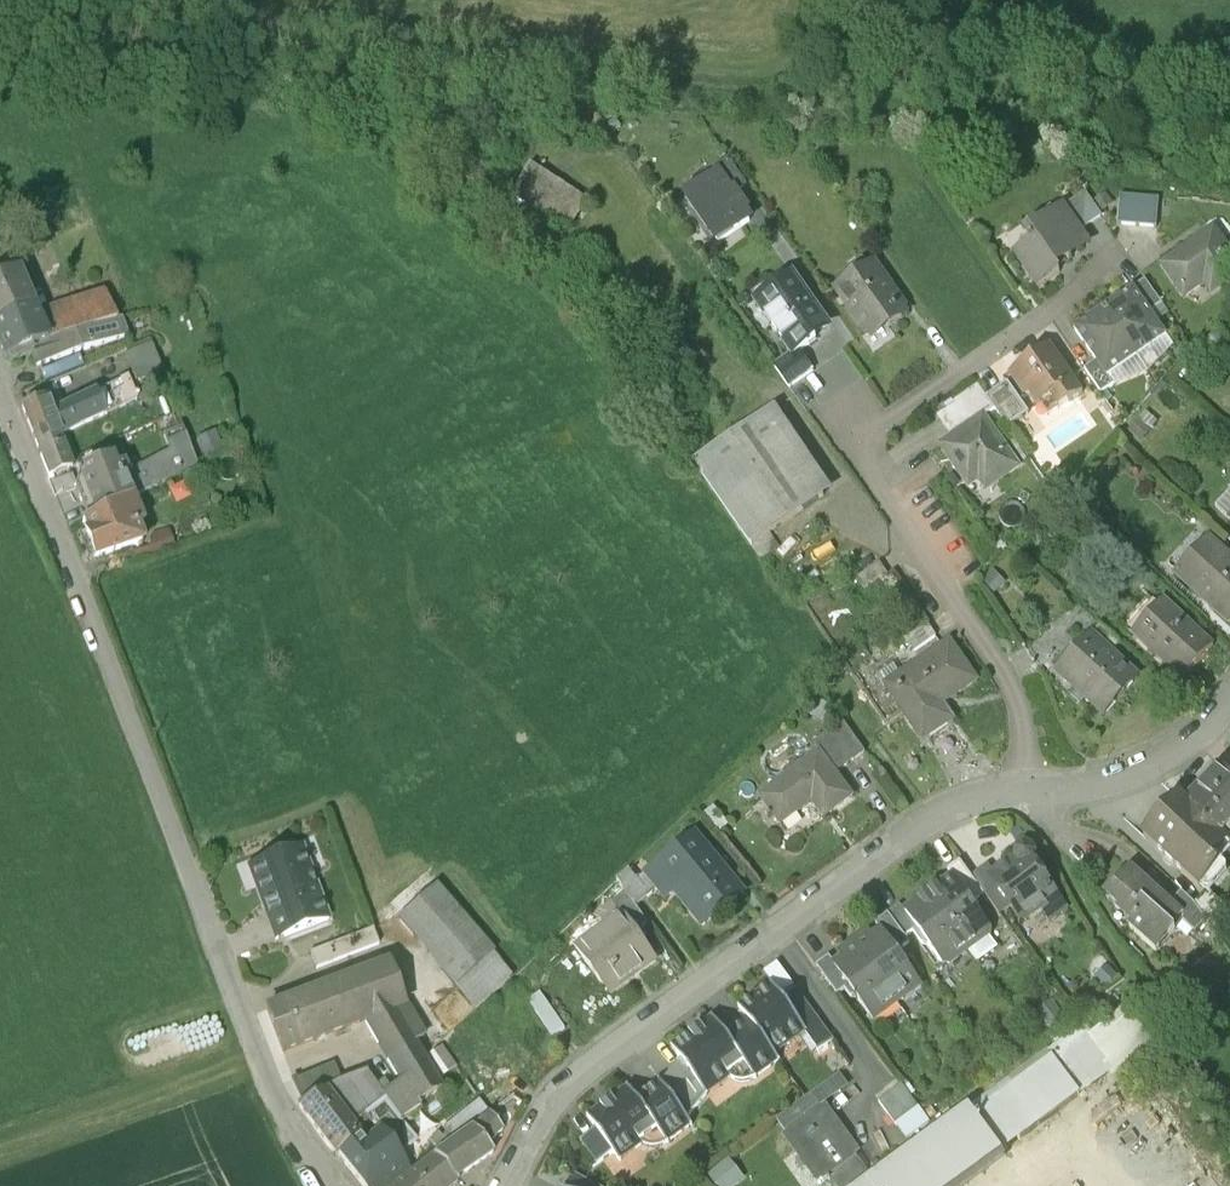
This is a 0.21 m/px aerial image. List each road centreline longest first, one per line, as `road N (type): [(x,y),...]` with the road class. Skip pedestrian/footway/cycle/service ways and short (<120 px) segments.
road 1 (unclassified): [(333,1185),(301,1145),(260,1061),(0,396)]
road 2 (residential): [(1034,791),(1015,699),(1000,668),(852,451),(1077,295),(1121,250)]
road 3 (residential): [(507,1185),(546,1109),(587,1065),(913,831),(995,795),(1034,791)]
road 4 (residential): [(1229,1108),(1084,900),(1034,791)]
road 5 (residential): [(1034,791),(1108,783),(1165,760),(1229,705)]

